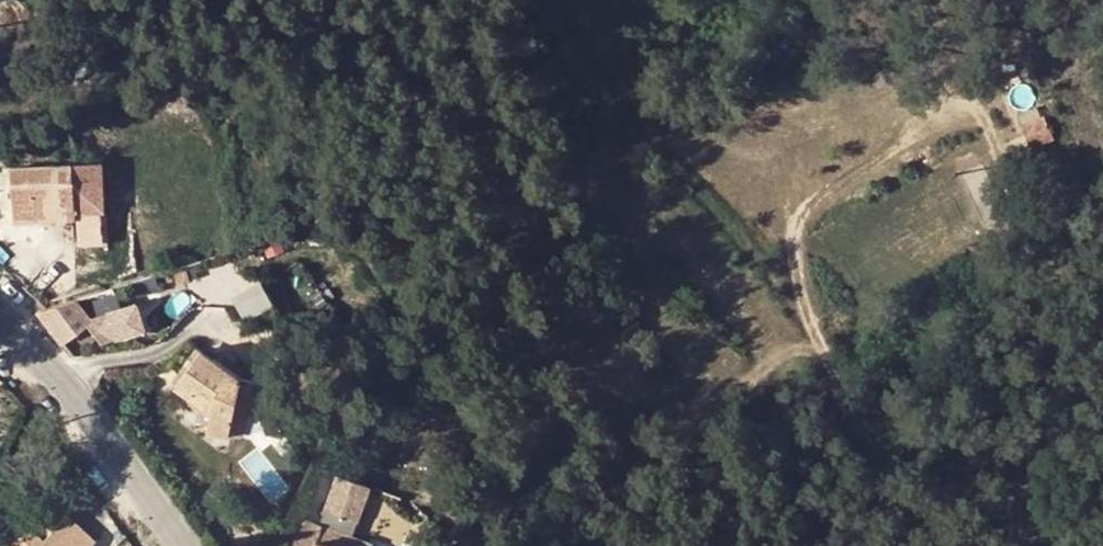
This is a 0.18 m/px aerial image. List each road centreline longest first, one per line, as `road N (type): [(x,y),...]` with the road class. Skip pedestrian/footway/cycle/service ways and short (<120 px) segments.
road 1 (tertiary): [(184,545),(92,416),(0,314)]

